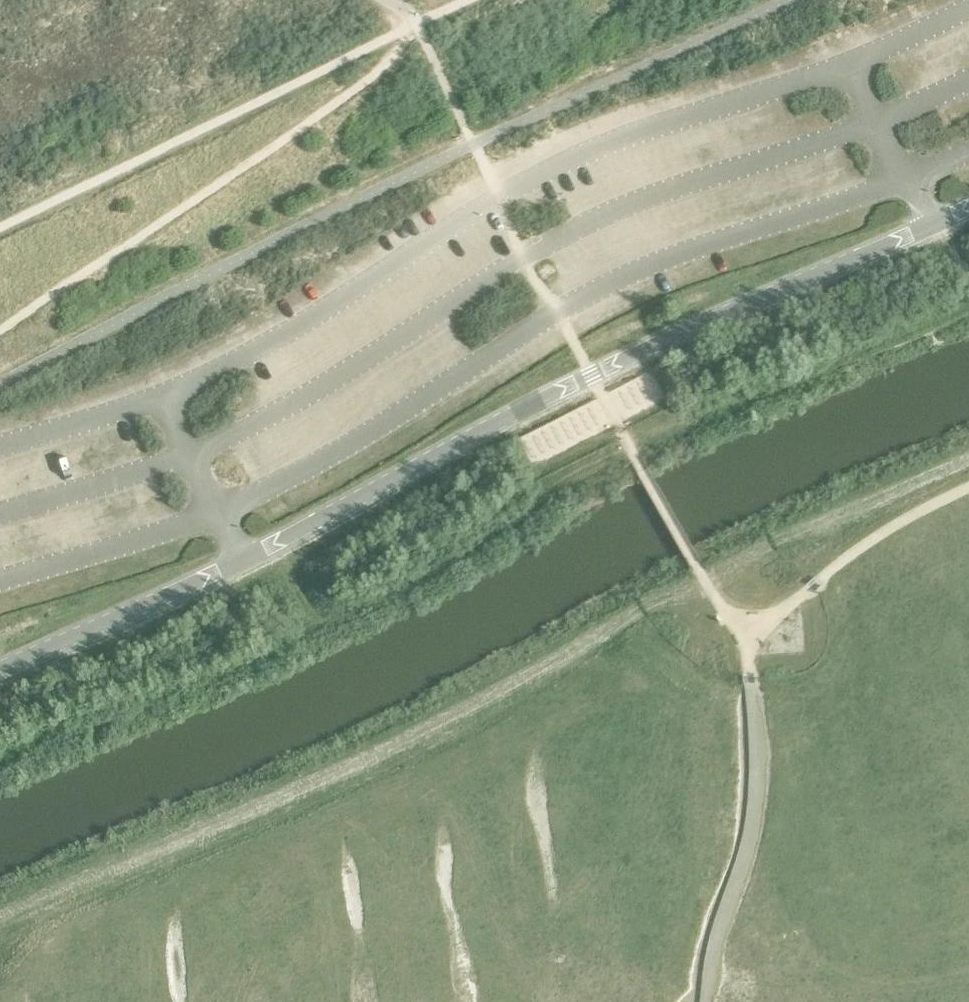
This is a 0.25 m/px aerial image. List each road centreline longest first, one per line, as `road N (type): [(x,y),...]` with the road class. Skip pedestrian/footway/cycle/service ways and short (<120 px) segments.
road 1 (unclassified): [(0,669),(240,562),(665,341),(968,207)]

